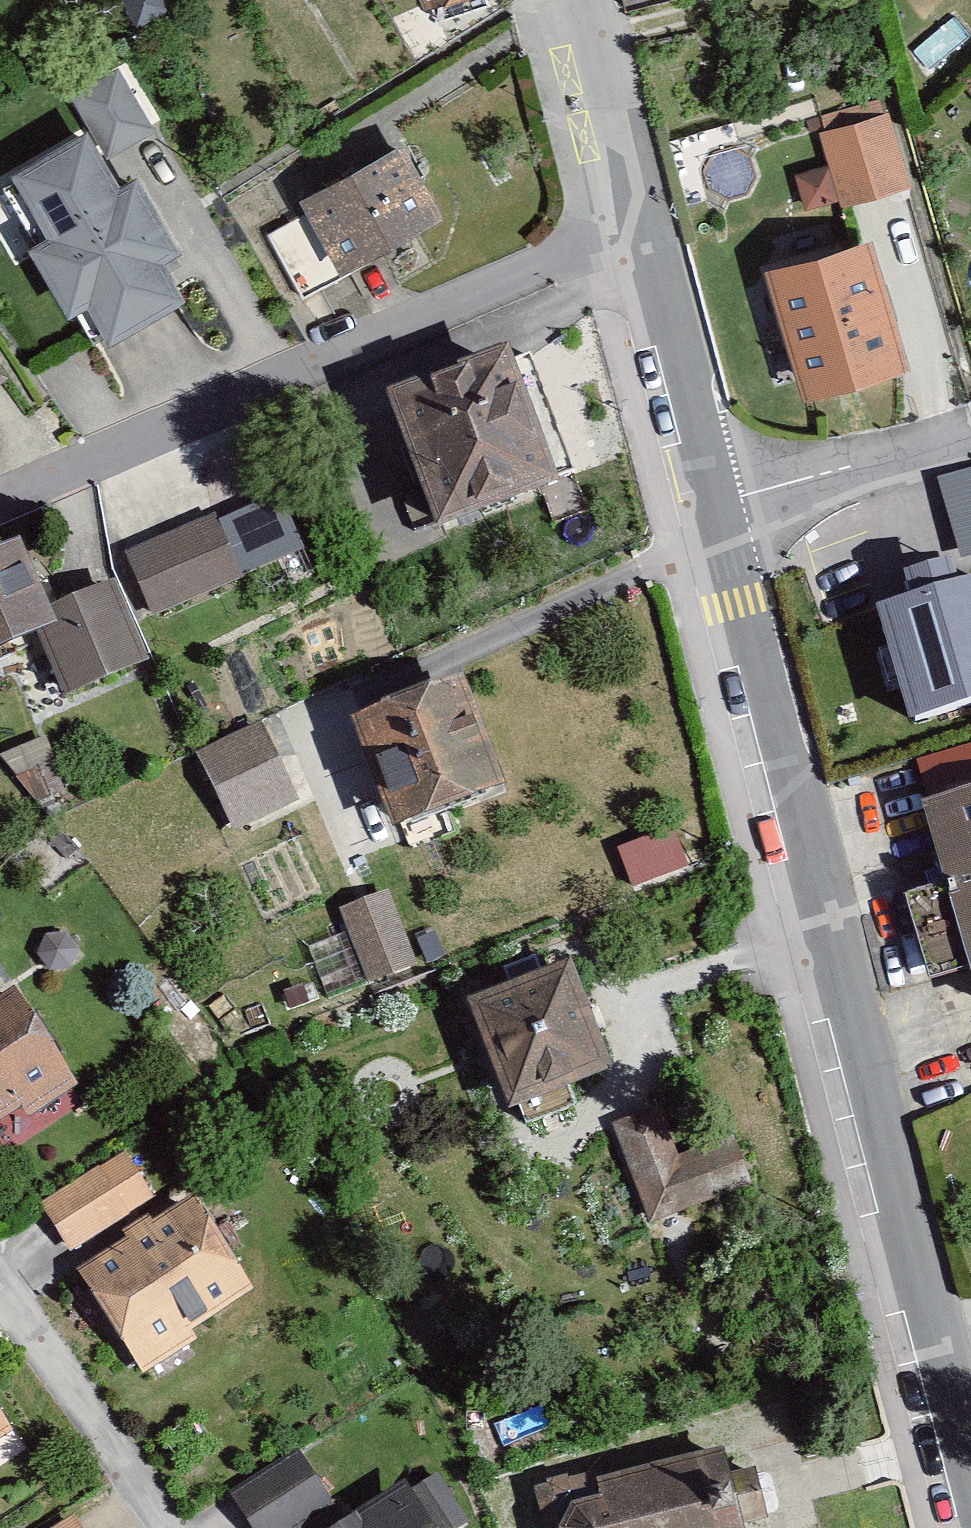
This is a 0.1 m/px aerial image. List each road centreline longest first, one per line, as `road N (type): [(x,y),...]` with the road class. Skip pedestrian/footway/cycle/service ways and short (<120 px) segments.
road 1 (tertiary): [(932,1340),(721,500)]
road 2 (residential): [(0,507),(659,245)]
road 3 (residential): [(164,1527),(0,1281)]
road 4 (tertiary): [(721,500),(659,245)]
road 5 (residential): [(721,500),(970,436)]
road 6 (tertiary): [(659,245),(593,0)]
road 7 (tertiary): [(970,1487),(932,1340)]

